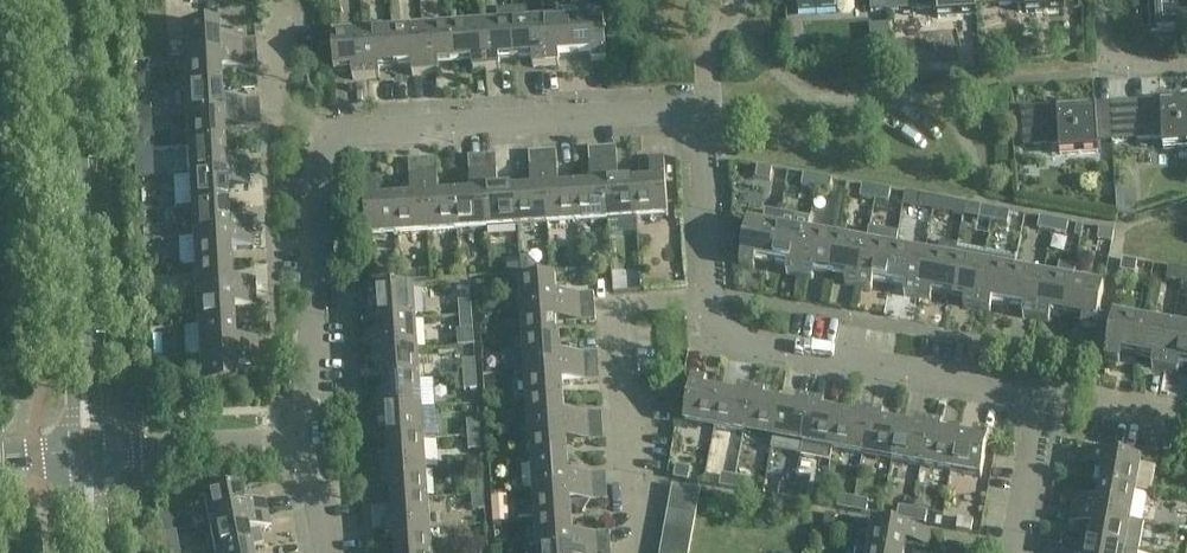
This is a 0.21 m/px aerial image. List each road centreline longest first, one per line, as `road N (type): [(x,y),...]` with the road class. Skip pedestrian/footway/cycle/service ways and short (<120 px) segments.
road 1 (residential): [(715,296),(693,114),(342,142)]
road 2 (tertiary): [(88,450),(64,0)]
road 3 (residential): [(1042,402),(741,339),(723,331),(715,296)]
road 4 (residential): [(635,552),(621,318),(640,301),(715,296)]
road 5 (residential): [(342,142),(324,181),(304,441)]
road 6 (residential): [(88,450),(304,441)]
road 7 (residential): [(342,142),(286,102),(280,12)]
road 8 (residential): [(1011,552),(1042,402)]
road 9 (residential): [(1186,426),(1042,402)]
road 10 (residential): [(1116,0),(1120,68),(1186,65)]

